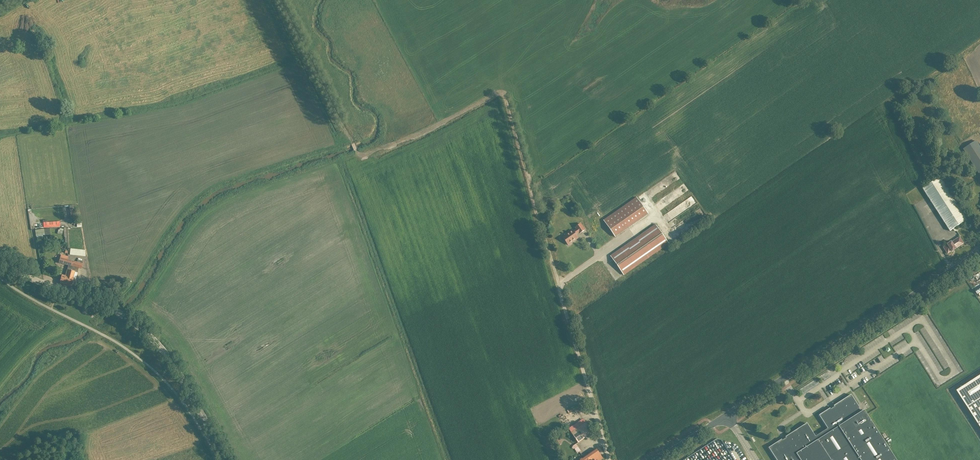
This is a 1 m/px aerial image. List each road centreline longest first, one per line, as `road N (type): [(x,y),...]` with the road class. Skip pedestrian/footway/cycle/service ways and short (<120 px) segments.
road 1 (track): [(357,150),(367,155),(417,136),(504,91),(609,459)]
road 2 (tertiary): [(227,459),(171,360),(140,327),(0,261)]
road 3 (tertiary): [(726,416),(979,254)]
road 4 (track): [(352,142),(281,0)]

